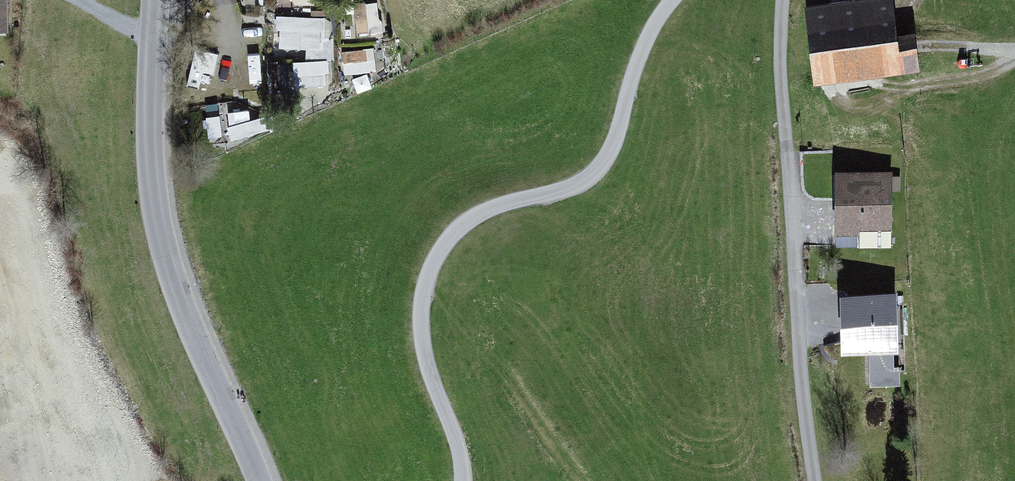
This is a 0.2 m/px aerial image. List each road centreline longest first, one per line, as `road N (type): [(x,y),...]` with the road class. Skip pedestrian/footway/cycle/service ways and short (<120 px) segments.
road 1 (residential): [(673,0),(653,24),(618,134),(590,178),(472,217),(435,256),(421,329),(461,480)]
road 2 (tertiary): [(154,0),(149,134),(160,234),(260,480)]
road 3 (residential): [(785,0),(812,480)]

